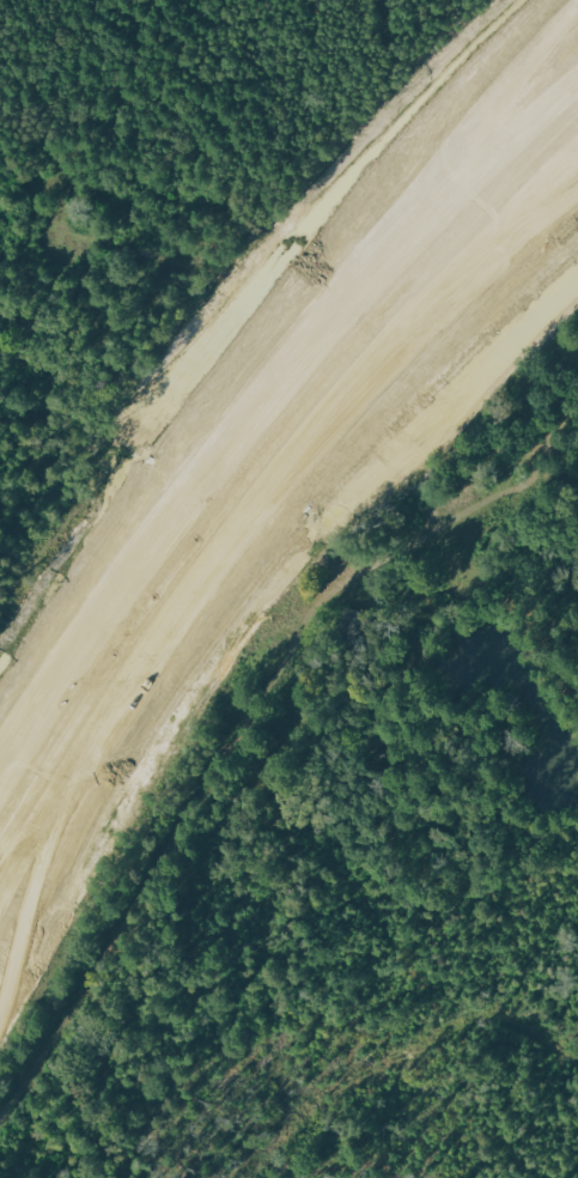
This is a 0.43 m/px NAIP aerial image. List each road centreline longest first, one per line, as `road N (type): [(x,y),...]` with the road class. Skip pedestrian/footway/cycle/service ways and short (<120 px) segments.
road 1 (motorway): [(0,912),(93,753),(258,514),(384,363),(577,162)]
road 2 (motorway): [(577,85),(364,300),(264,417),(103,637),(0,801)]
road 3 (motorway): [(577,15),(397,235),(201,499)]
road 4 (motorway): [(258,514),(420,348),(577,208)]

